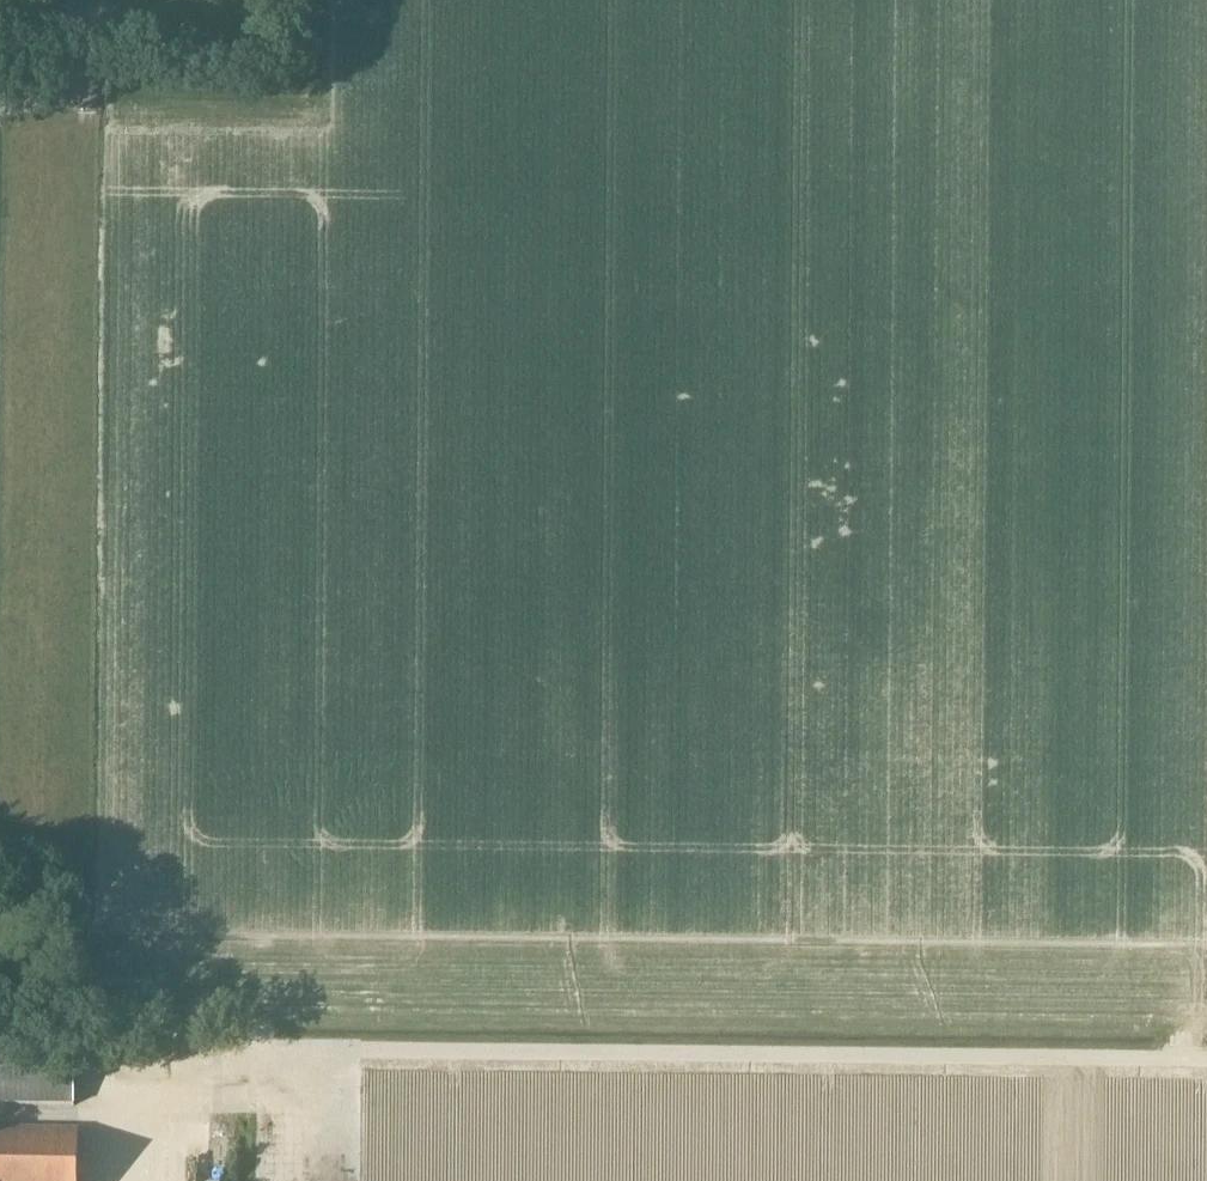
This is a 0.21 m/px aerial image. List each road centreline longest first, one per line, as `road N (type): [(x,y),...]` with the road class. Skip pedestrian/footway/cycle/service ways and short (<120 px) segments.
road 1 (track): [(1206,1059),(244,1049)]

